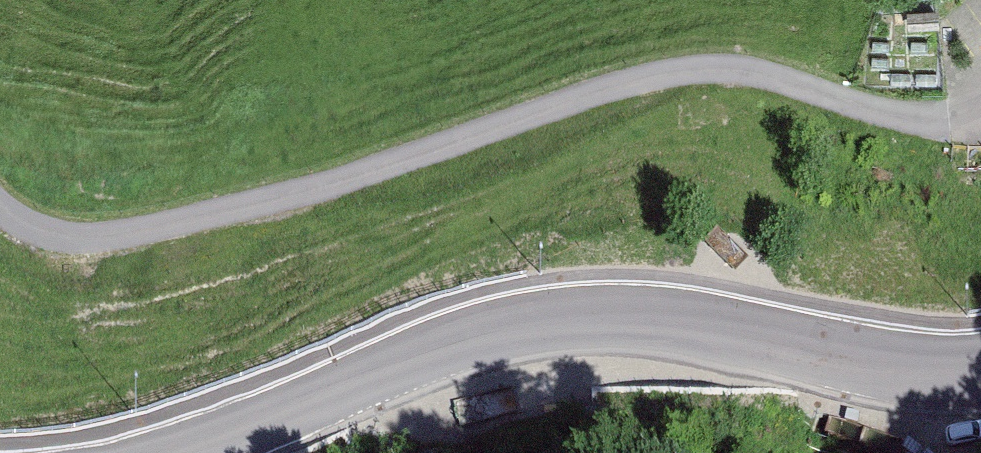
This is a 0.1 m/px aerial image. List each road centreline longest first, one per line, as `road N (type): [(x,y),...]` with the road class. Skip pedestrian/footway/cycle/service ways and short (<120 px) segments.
road 1 (unclassified): [(980,107),(959,117),(908,117),(772,78),(648,76),(148,238),(92,242),(29,229),(0,207)]
road 2 (tertiary): [(980,370),(879,366),(638,319),(563,317),(451,341),(183,452)]

